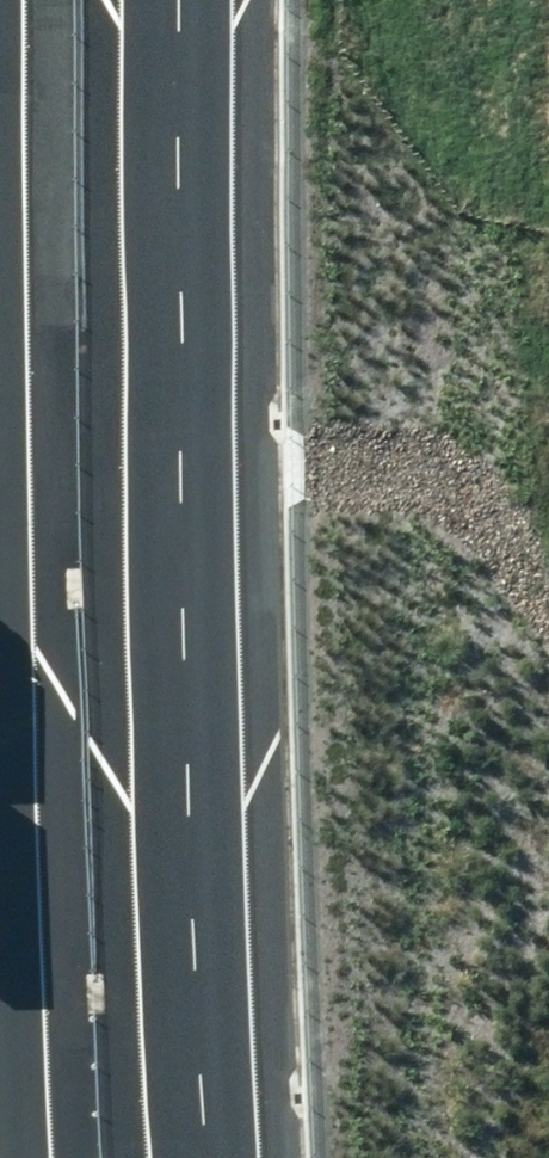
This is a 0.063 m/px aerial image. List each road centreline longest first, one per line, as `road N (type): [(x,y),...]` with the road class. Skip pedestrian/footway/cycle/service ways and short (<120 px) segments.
road 1 (motorway): [(192,0),(188,480),(220,1157)]

